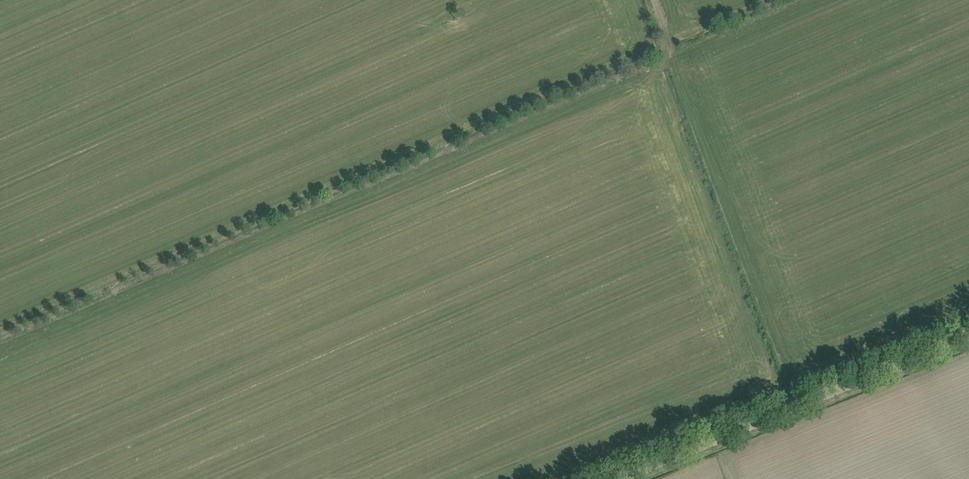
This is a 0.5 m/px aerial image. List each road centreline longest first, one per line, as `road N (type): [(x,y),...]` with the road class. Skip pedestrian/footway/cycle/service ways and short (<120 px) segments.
road 1 (track): [(968,336),(622,478)]

